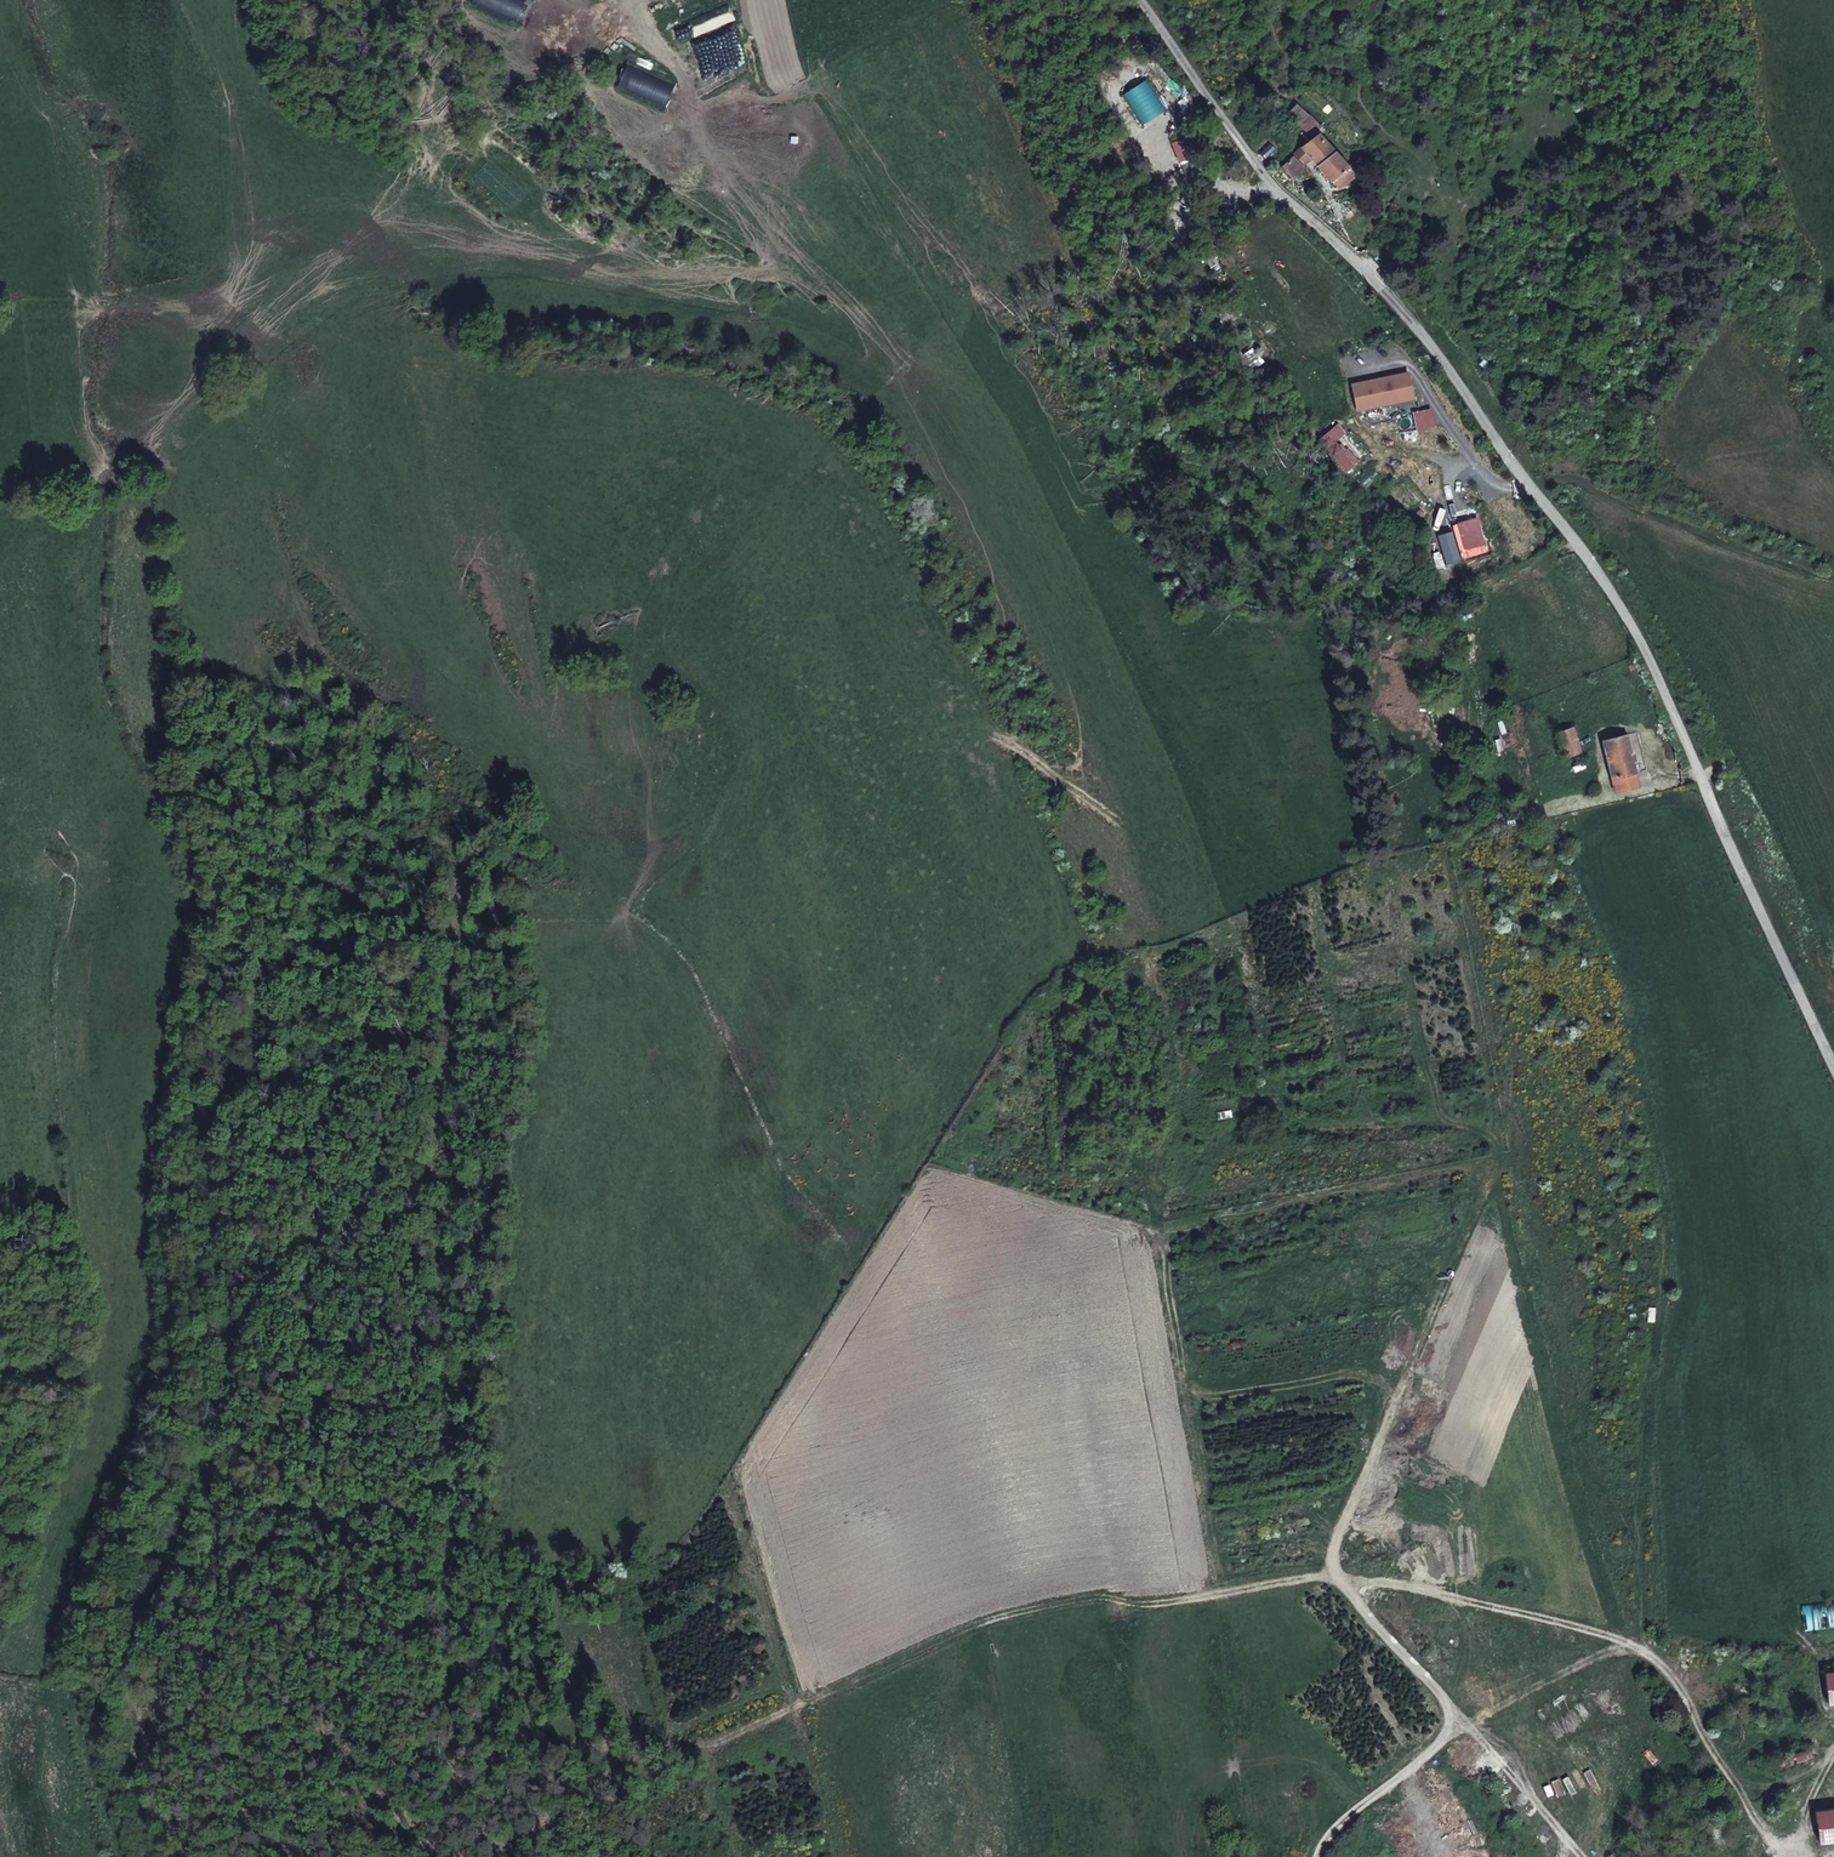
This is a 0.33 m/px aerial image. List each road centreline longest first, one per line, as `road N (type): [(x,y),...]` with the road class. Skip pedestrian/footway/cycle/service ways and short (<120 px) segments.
road 1 (residential): [(1154,0),(1273,174),(1440,365),(1658,657),(1833,1066)]

